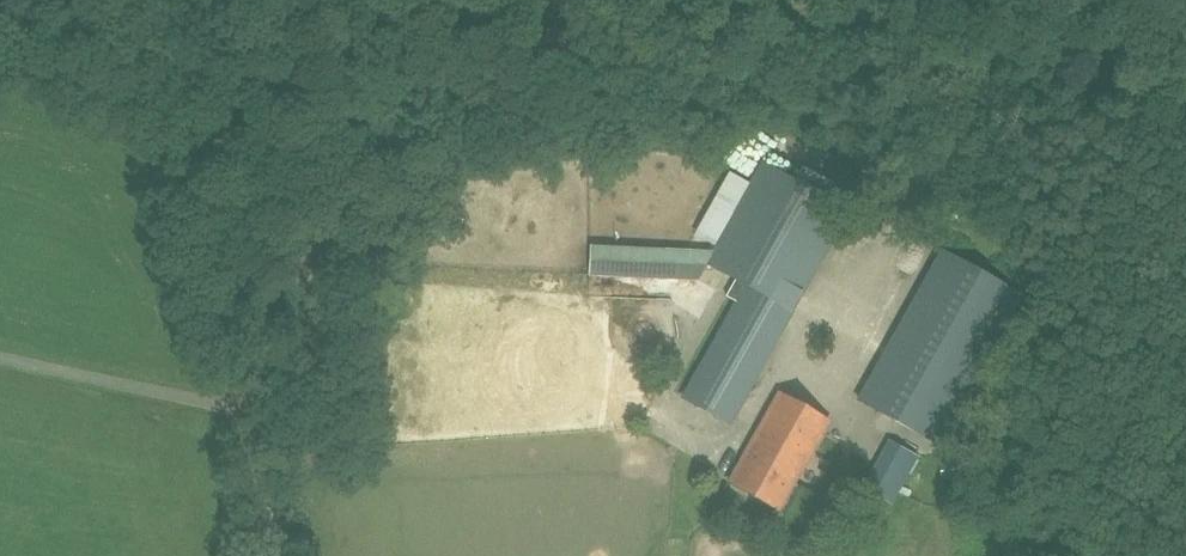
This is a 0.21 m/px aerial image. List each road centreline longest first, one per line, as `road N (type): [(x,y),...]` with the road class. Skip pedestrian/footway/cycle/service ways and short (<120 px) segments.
road 1 (track): [(271,555),(166,0)]
road 2 (track): [(672,0),(1185,71)]
road 3 (track): [(242,414),(0,362)]

